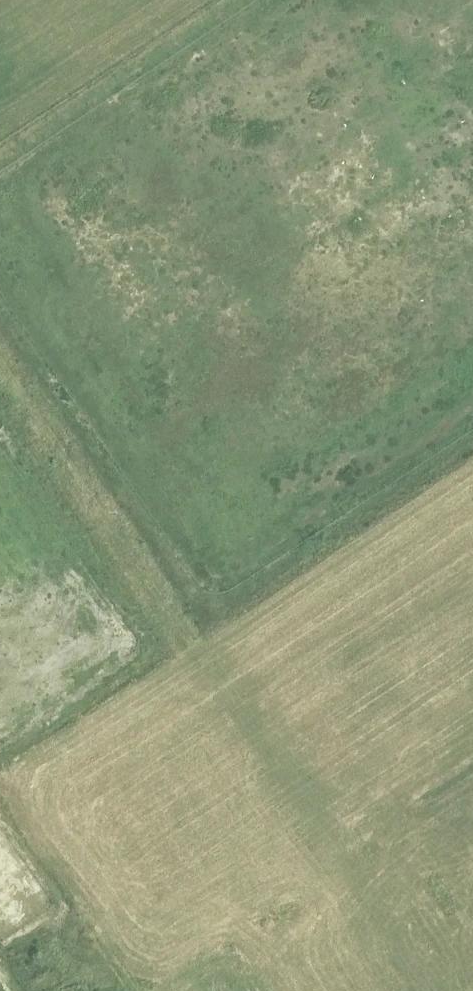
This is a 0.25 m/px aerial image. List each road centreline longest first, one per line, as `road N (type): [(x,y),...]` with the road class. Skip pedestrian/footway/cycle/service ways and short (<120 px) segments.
road 1 (track): [(0,373),(414,990)]

